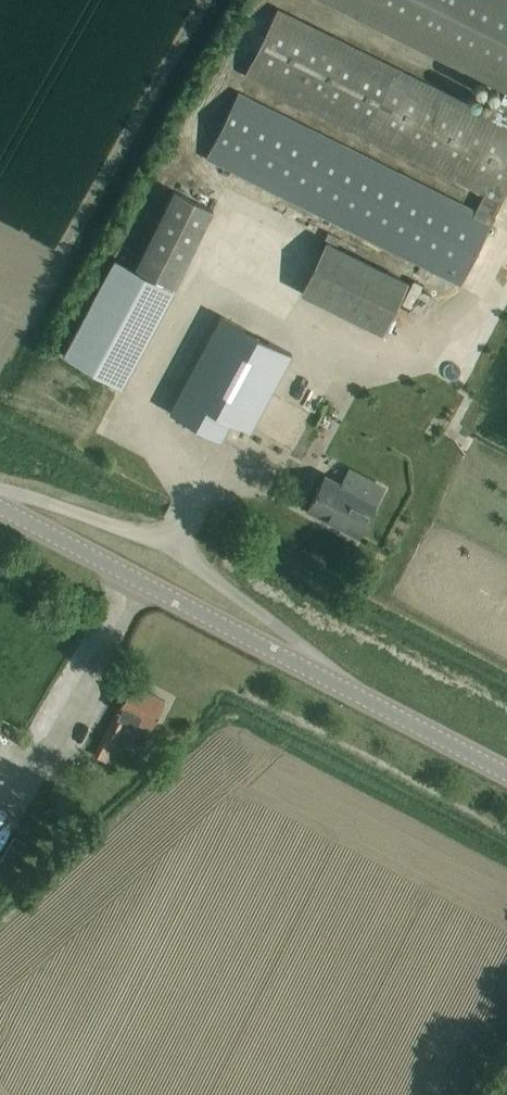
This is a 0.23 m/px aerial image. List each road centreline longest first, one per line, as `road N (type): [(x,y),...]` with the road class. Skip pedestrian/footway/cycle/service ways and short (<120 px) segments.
road 1 (secondary): [(506,775),(0,511)]

